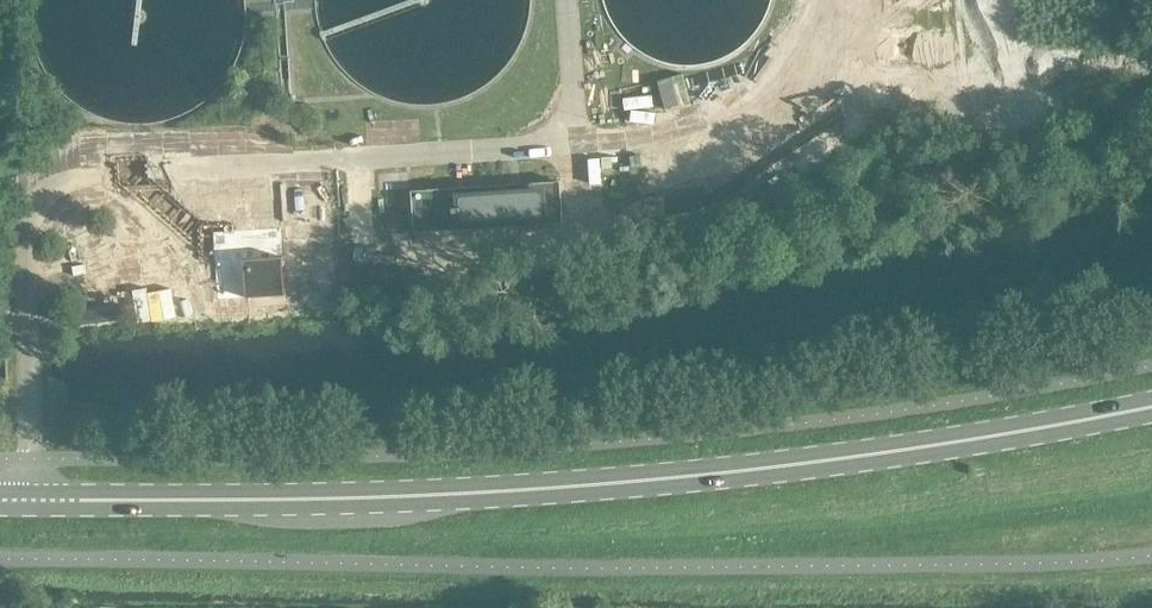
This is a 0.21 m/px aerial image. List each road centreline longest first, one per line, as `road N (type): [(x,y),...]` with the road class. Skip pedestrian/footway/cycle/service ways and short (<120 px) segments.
road 1 (secondary): [(0,499),(388,494),(688,476),(876,454),(1151,403)]

